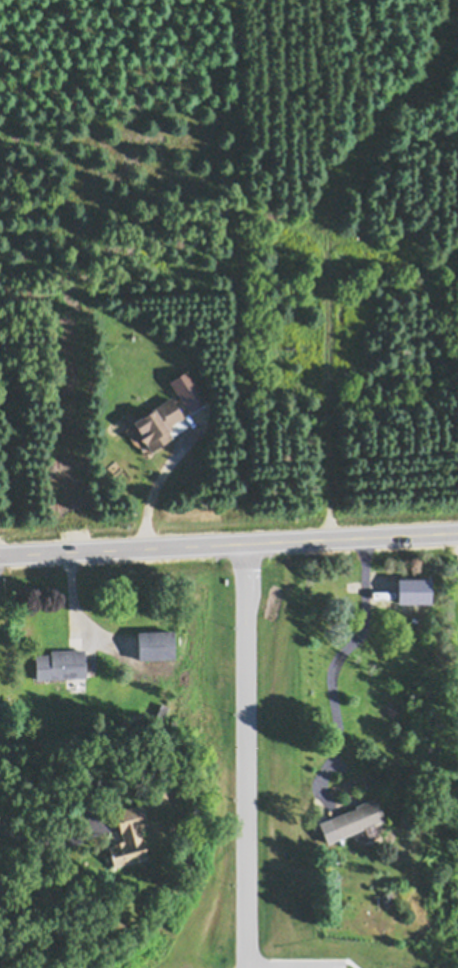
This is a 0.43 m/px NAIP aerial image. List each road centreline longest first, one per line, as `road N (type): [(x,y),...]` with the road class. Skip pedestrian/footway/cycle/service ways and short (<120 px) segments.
road 1 (residential): [(457,534),(0,558)]

